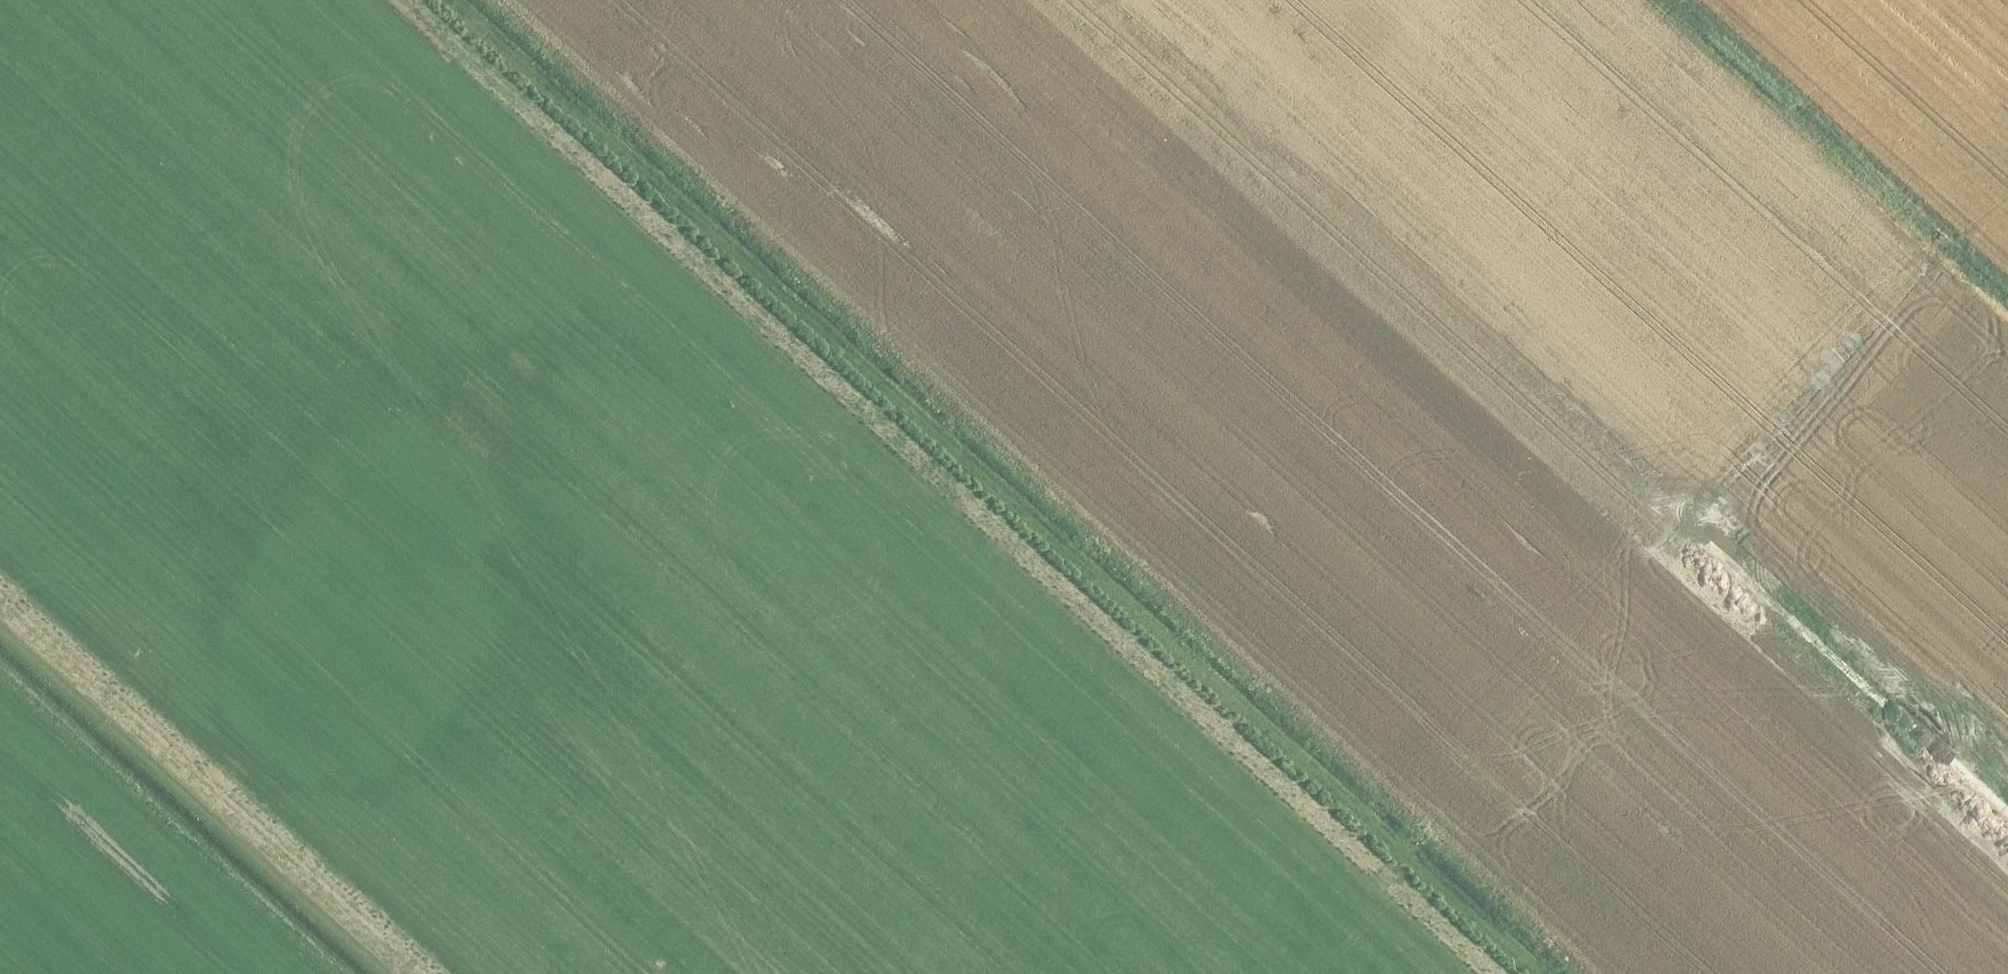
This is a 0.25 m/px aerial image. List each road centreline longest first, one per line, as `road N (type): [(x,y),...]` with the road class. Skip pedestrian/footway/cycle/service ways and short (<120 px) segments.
road 1 (track): [(2007,815),(1709,548)]

